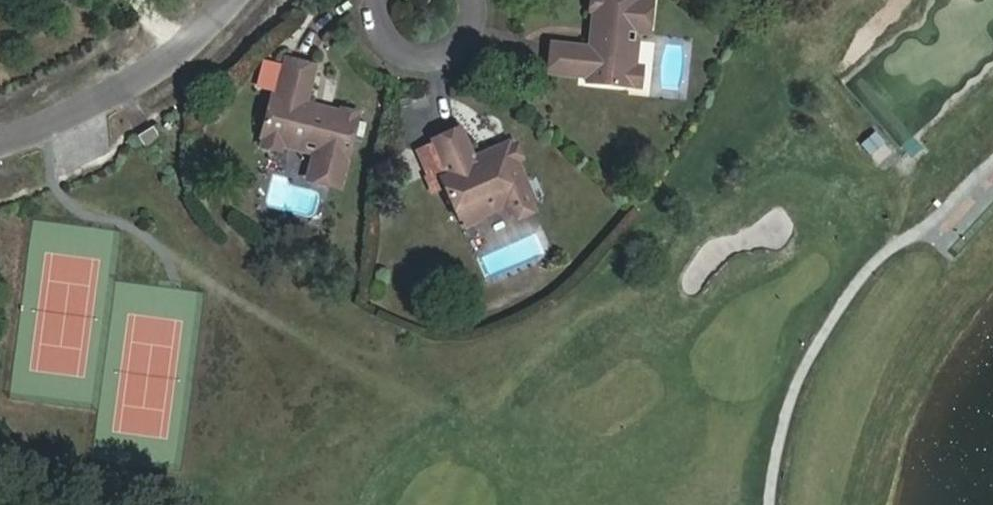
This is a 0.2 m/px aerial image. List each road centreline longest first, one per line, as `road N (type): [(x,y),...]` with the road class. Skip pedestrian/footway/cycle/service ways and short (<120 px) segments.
road 1 (residential): [(242,0),(140,85),(0,142)]
road 2 (residential): [(385,0),(396,37),(439,52),(467,38),(480,0)]

